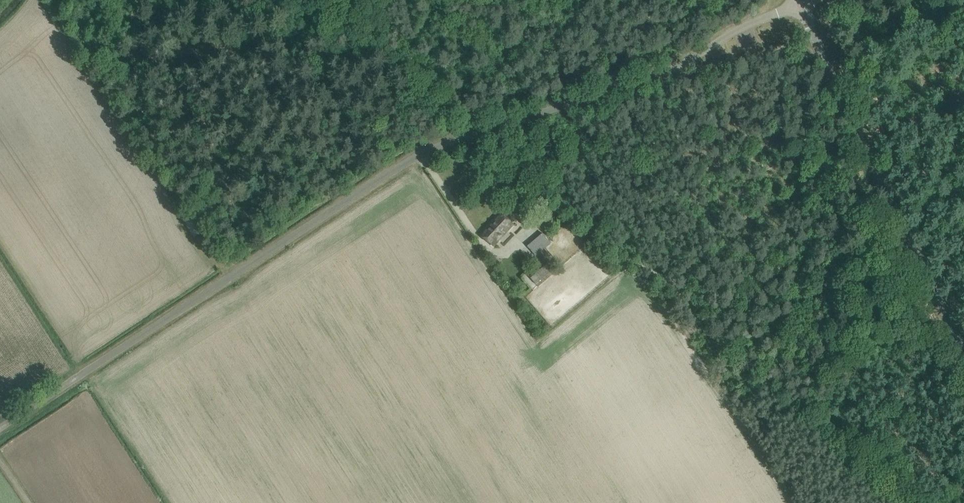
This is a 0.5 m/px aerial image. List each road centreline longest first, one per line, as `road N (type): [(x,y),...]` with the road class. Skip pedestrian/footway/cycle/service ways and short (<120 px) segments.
road 1 (unclassified): [(0,430),(399,169),(450,143),(659,71),(798,4)]
road 2 (unclassified): [(963,343),(798,4)]

